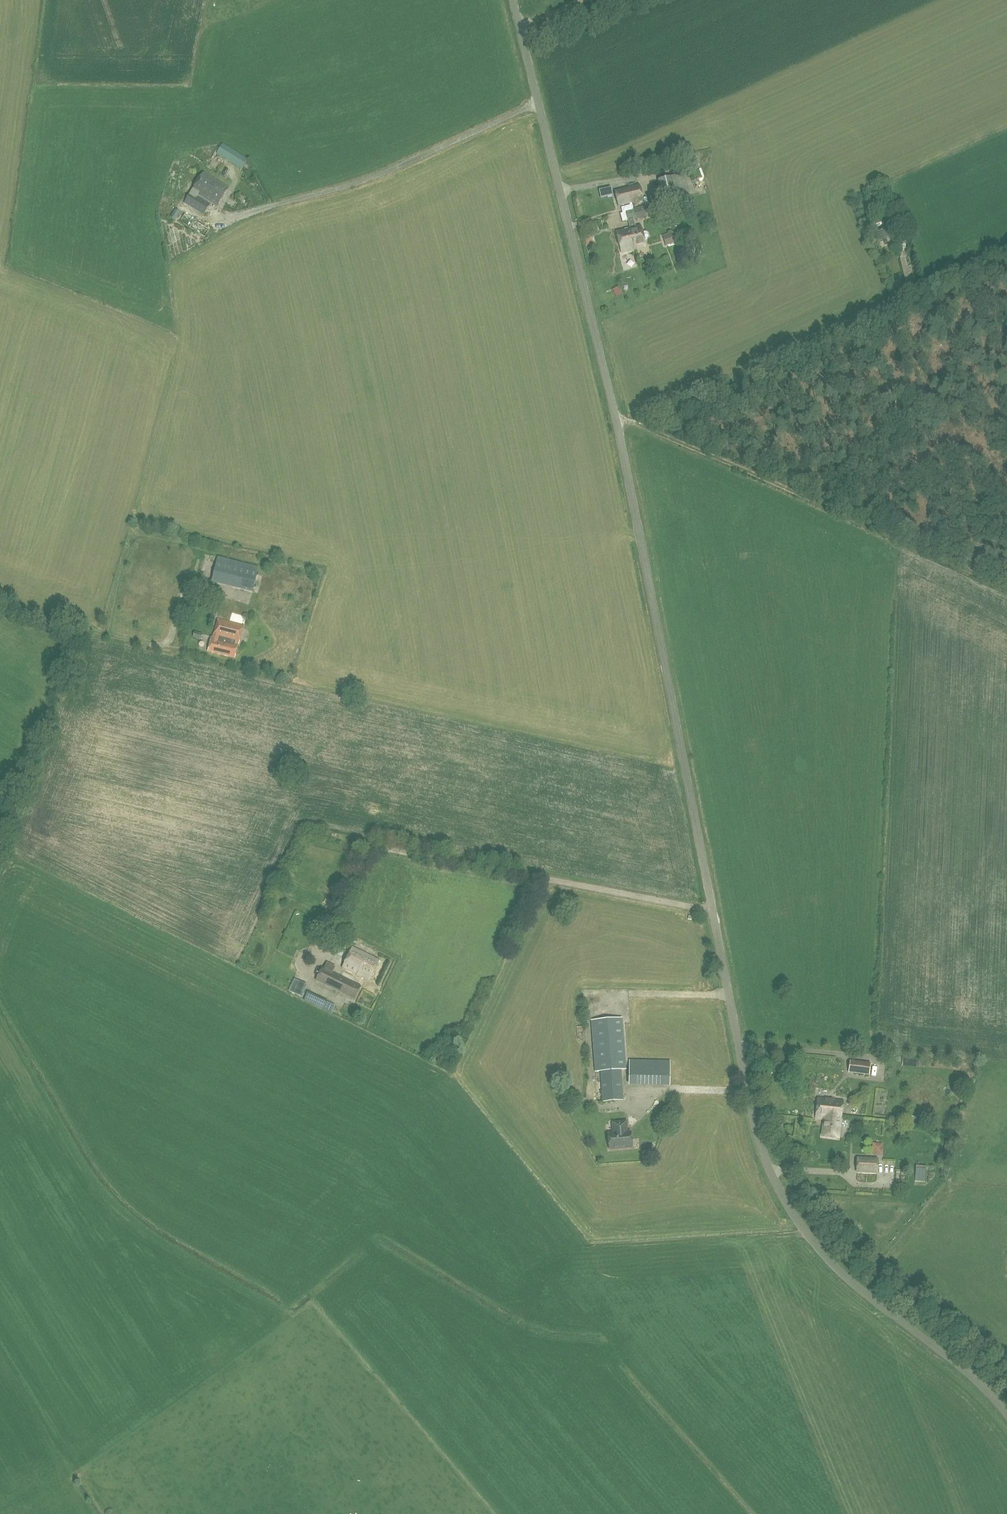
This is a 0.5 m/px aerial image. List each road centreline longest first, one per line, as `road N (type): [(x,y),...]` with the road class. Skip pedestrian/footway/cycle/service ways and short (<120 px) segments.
road 1 (unclassified): [(1006,1413),(828,1263),(789,1211),(760,1142),(615,411),(513,0)]
road 2 (track): [(923,418),(811,500),(1006,589)]
road 3 (track): [(811,500),(617,417)]

